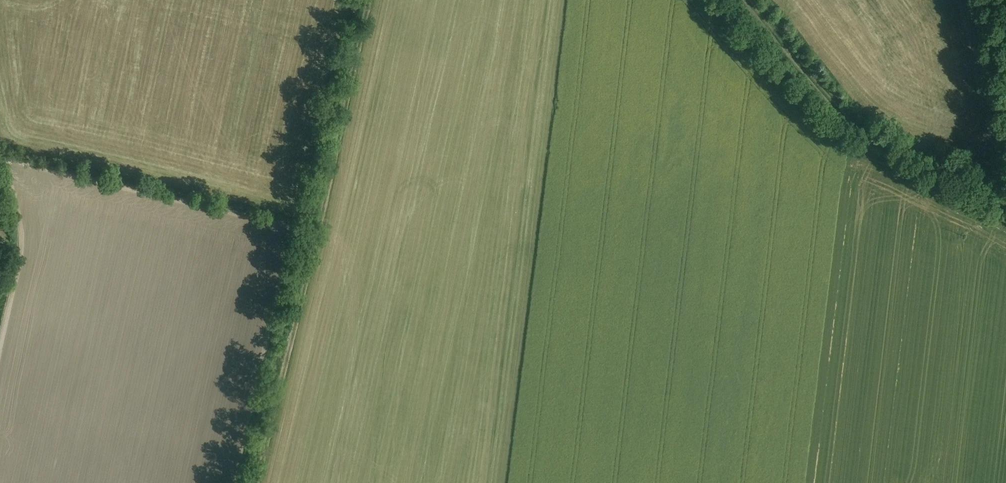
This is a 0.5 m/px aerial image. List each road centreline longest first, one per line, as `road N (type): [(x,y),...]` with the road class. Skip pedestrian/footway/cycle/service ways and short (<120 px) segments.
road 1 (track): [(258,482),(373,0)]
road 2 (track): [(749,0),(852,122),(1005,192)]

